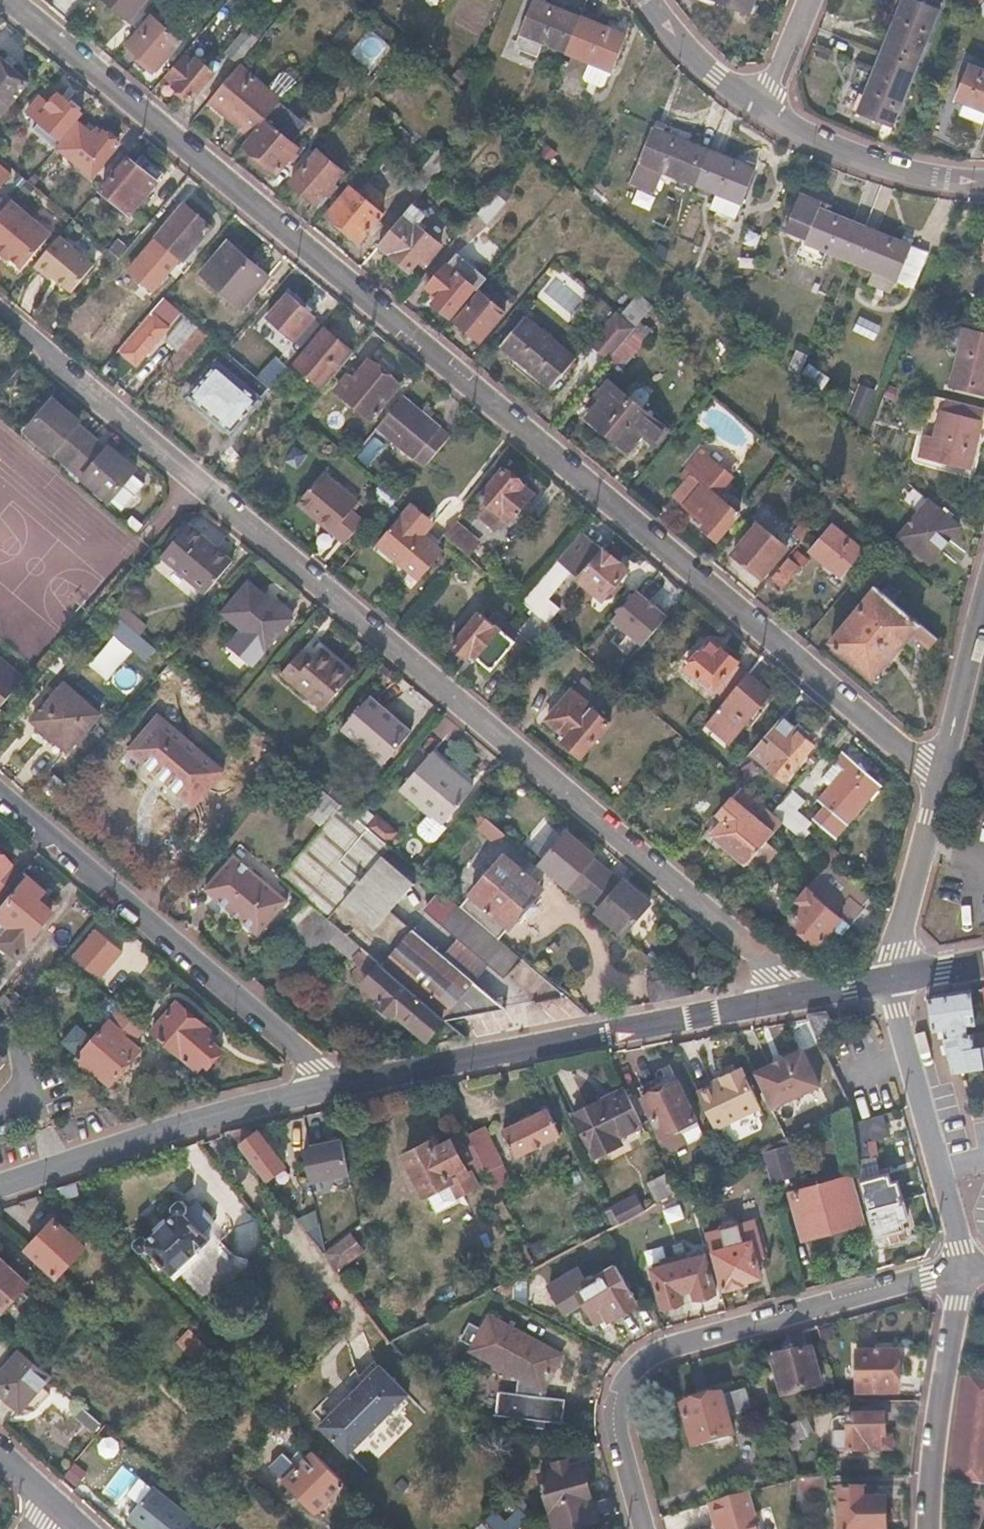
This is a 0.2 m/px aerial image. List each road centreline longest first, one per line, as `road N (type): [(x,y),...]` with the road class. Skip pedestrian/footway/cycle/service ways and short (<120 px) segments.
road 1 (residential): [(2,0),(940,784)]
road 2 (residential): [(789,994),(778,974),(0,313)]
road 3 (residential): [(965,1269),(679,1345),(640,1364),(625,1384),(620,1430),(646,1528)]
road 4 (residential): [(789,994),(326,1086)]
road 5 (residential): [(326,1086),(316,1066),(0,795)]
road 6 (residential): [(326,1086),(226,1111),(0,1187)]
road 7 (residential): [(891,980),(965,1269)]
road 8 (residential): [(965,1269),(930,1471),(928,1528)]
road 9 (residential): [(983,176),(890,163),(763,109)]
road 10 (residential): [(891,980),(940,784)]
road 11 (residential): [(940,784),(983,626)]
road 12 (residential): [(763,109),(714,77),(647,0)]

